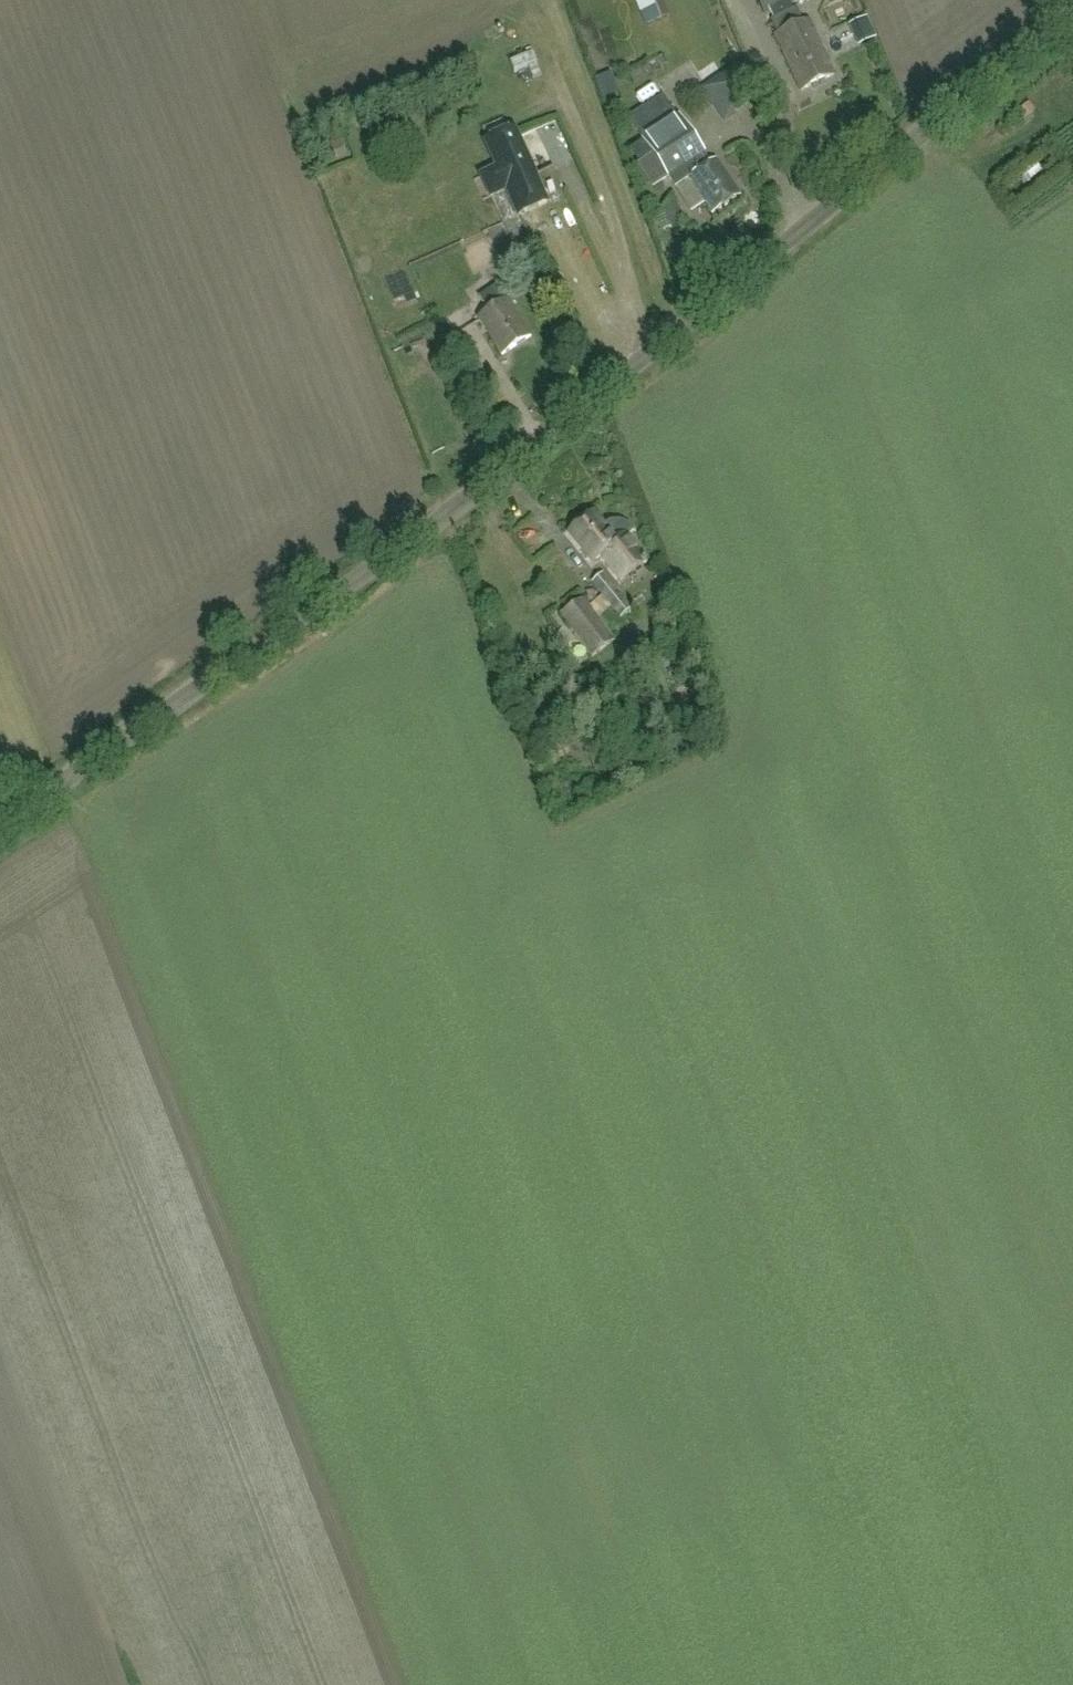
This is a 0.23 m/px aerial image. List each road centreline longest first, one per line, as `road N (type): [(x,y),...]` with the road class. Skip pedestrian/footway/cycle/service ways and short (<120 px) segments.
road 1 (unclassified): [(0,822),(493,474),(1072,11)]

